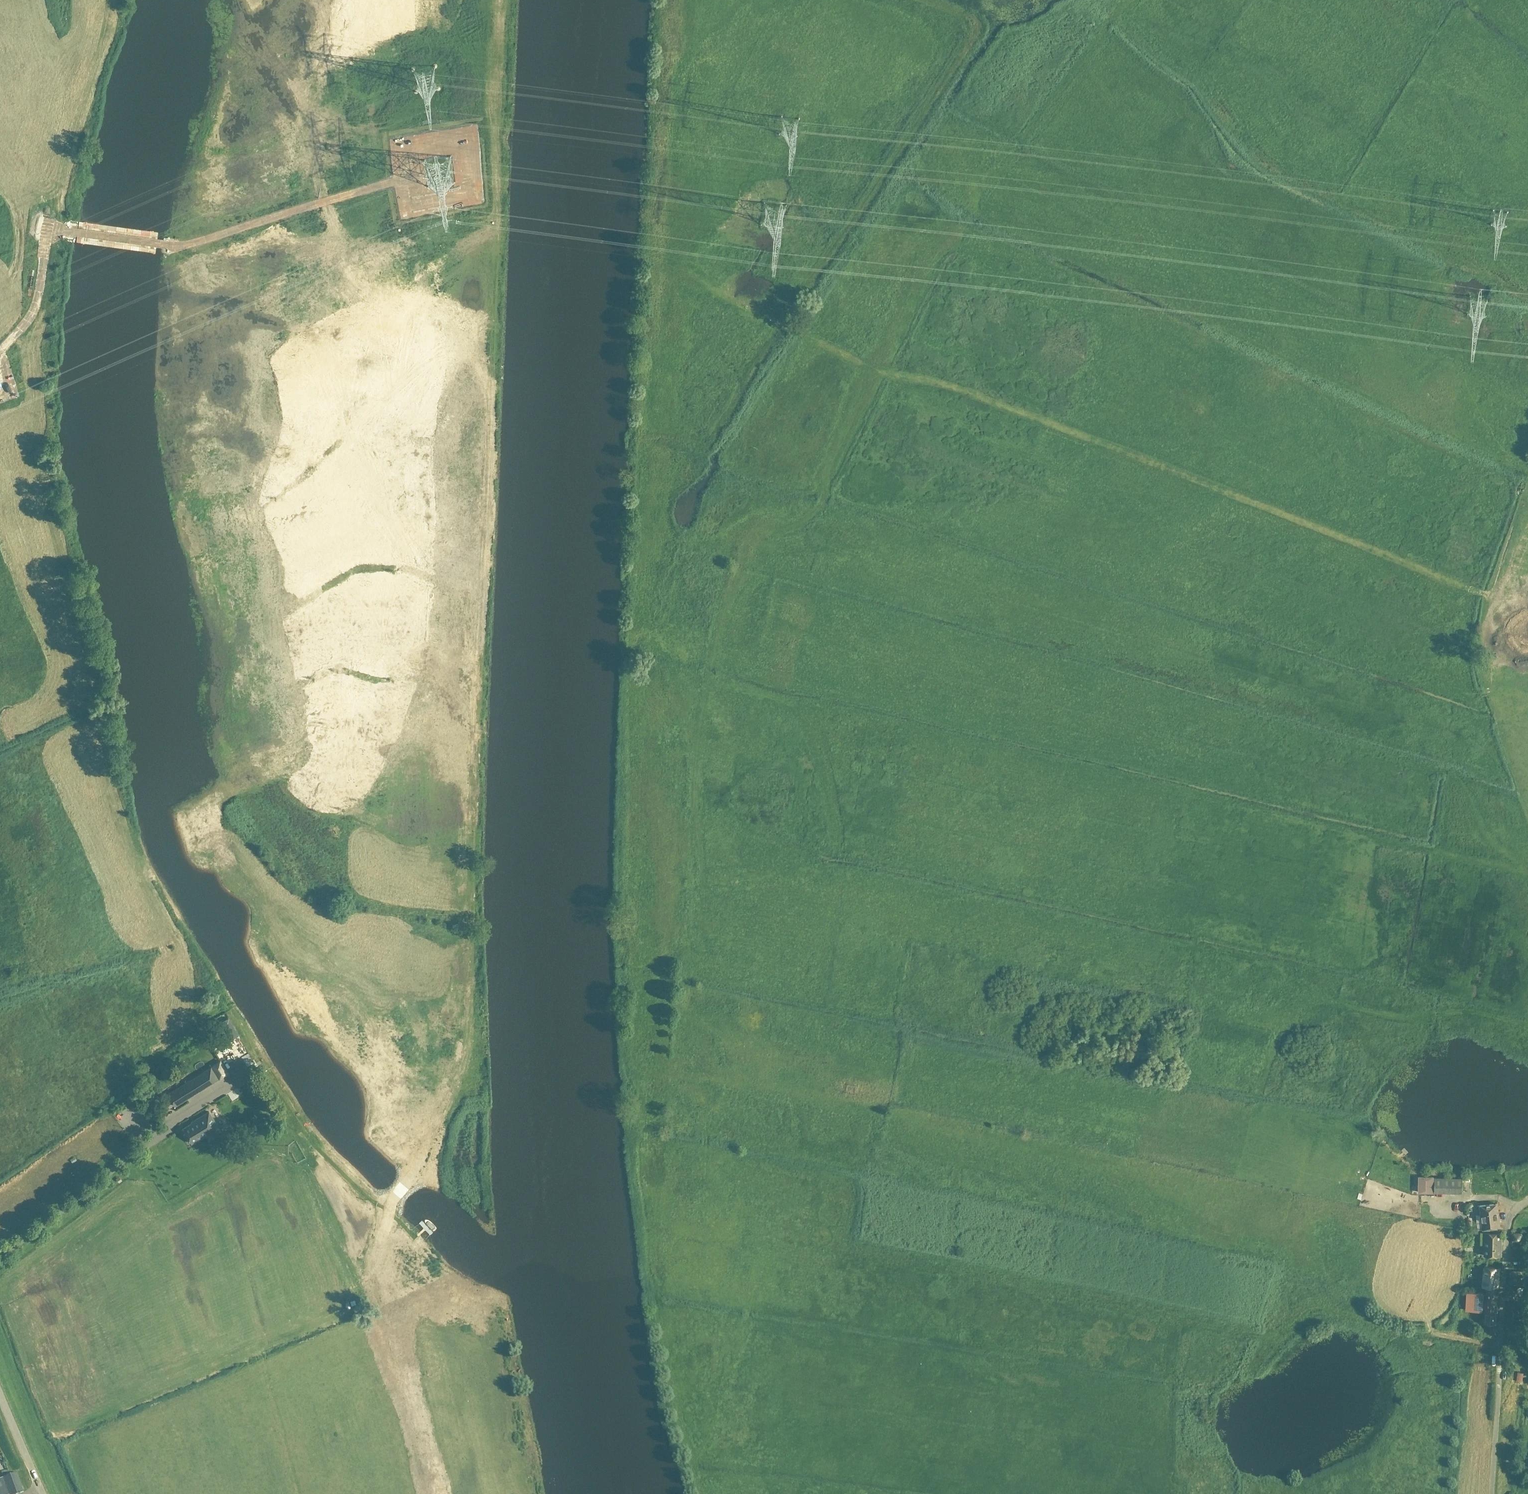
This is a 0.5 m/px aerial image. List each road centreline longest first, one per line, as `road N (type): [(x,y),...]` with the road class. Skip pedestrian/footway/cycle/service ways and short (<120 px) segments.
road 1 (track): [(763,316),(885,375),(945,385),(1481,595),(1527,604)]
road 2 (track): [(475,921),(464,1068),(369,1266),(372,1307),(427,1493)]
road 3 (track): [(1195,1313),(1261,1337),(1318,1304),(1380,1326),(1499,1347)]
road 4 (unclassified): [(1492,1493),(1506,1230),(1527,1202)]

